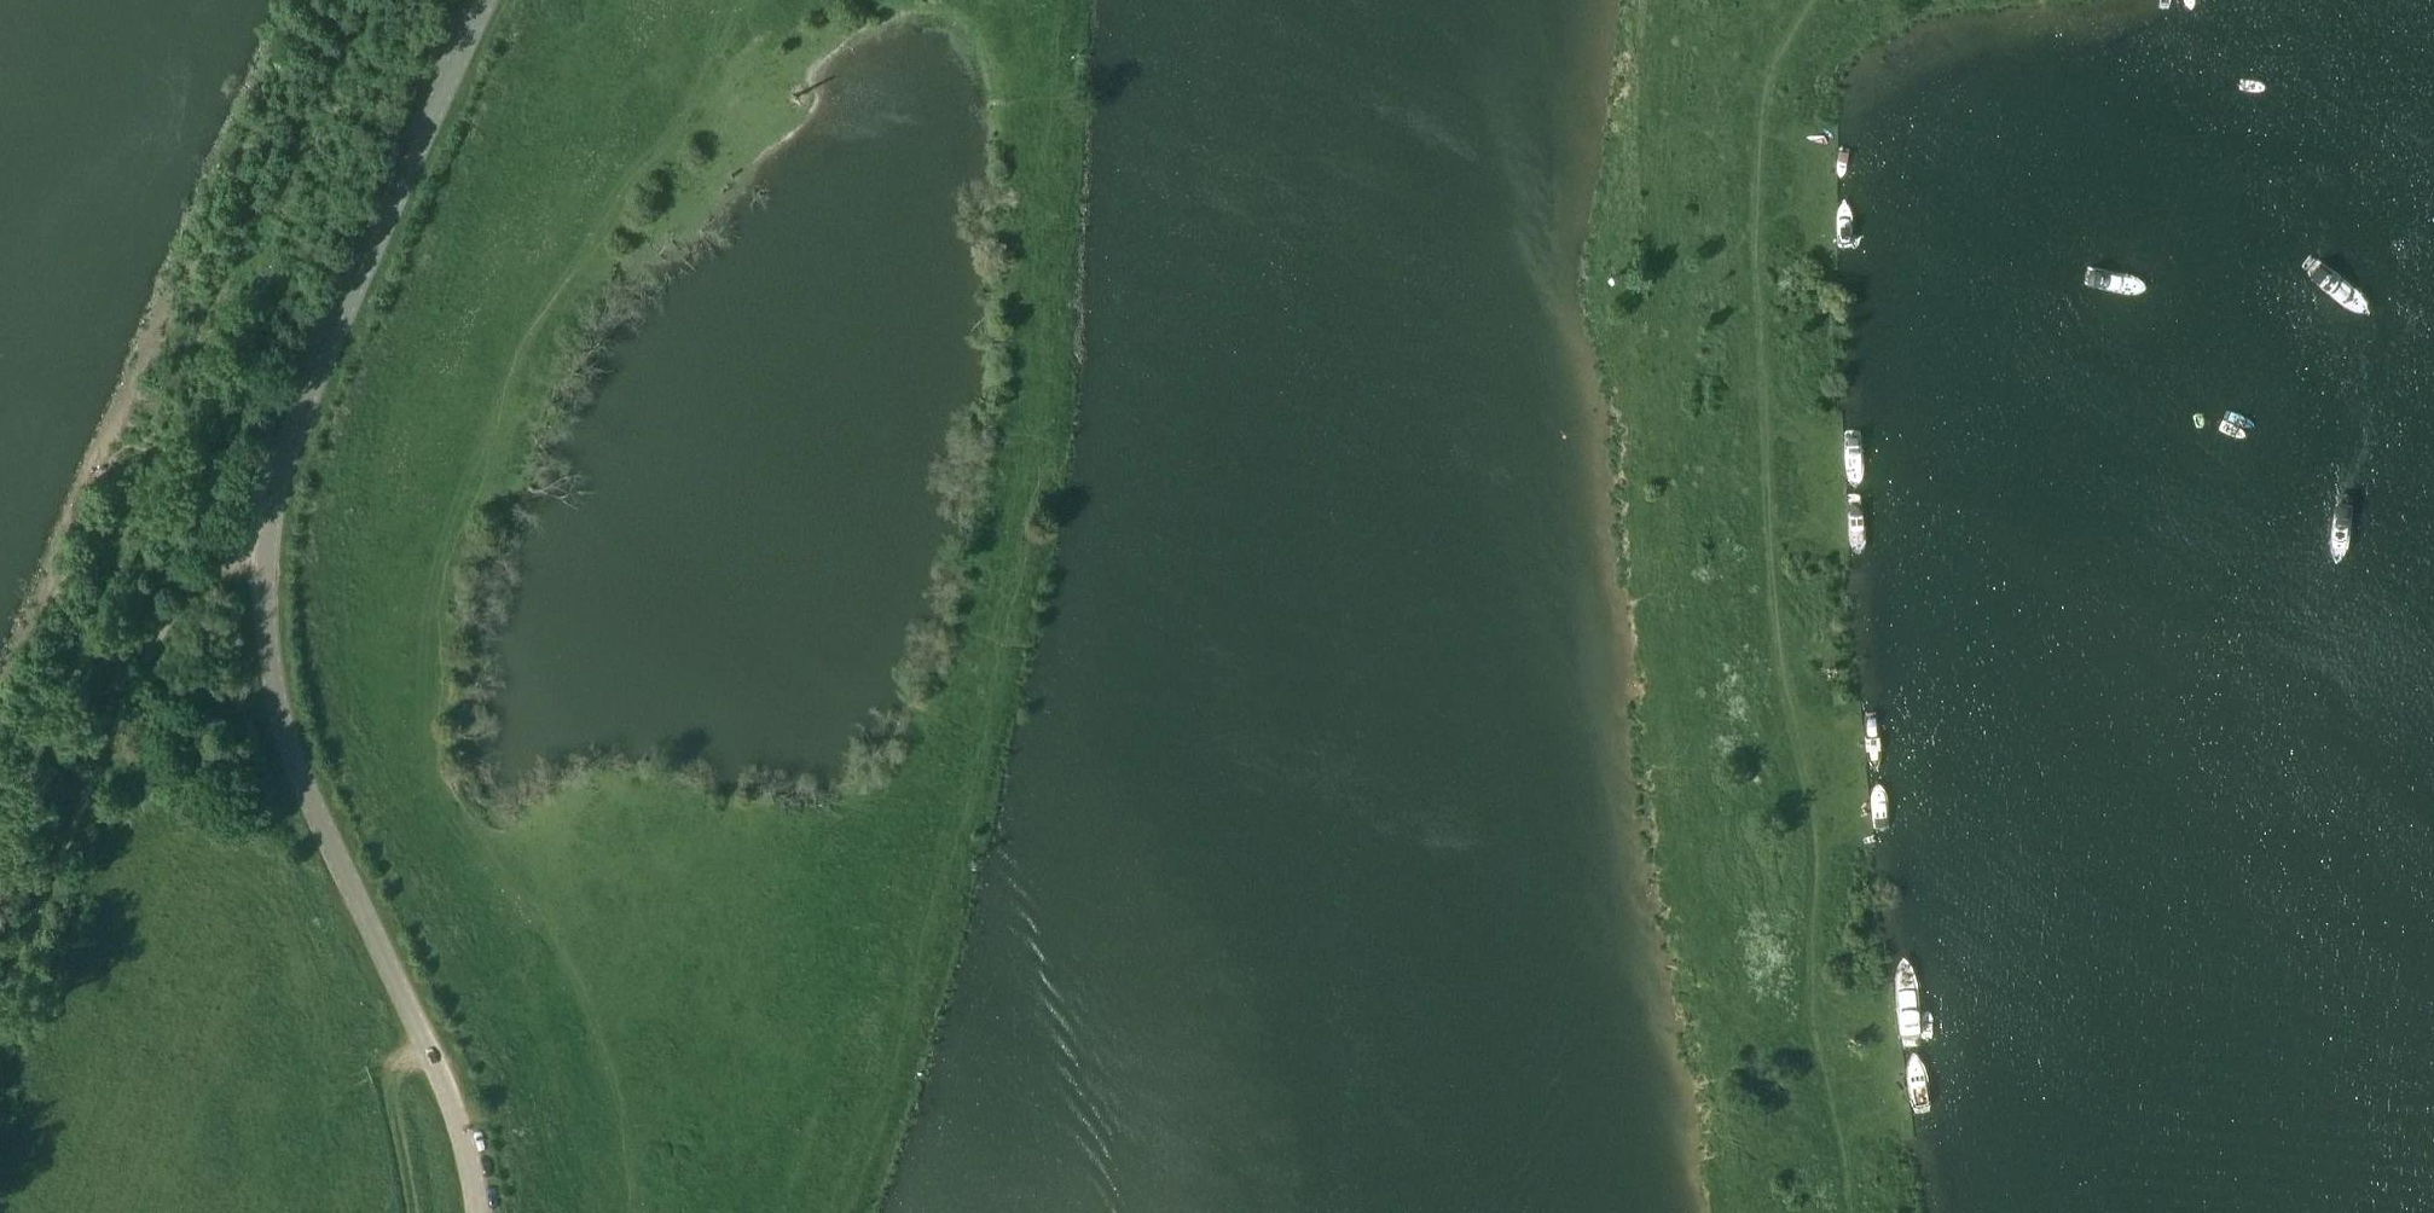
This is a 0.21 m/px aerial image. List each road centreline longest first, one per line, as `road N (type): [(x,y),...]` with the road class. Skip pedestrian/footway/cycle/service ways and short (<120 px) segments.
road 1 (residential): [(479,1212),(464,1132),(294,754),(270,649),(267,553)]
road 2 (unclassified): [(267,553),(298,423),(487,0)]
road 3 (track): [(0,1016),(86,812),(187,608),(232,552),(267,553)]

